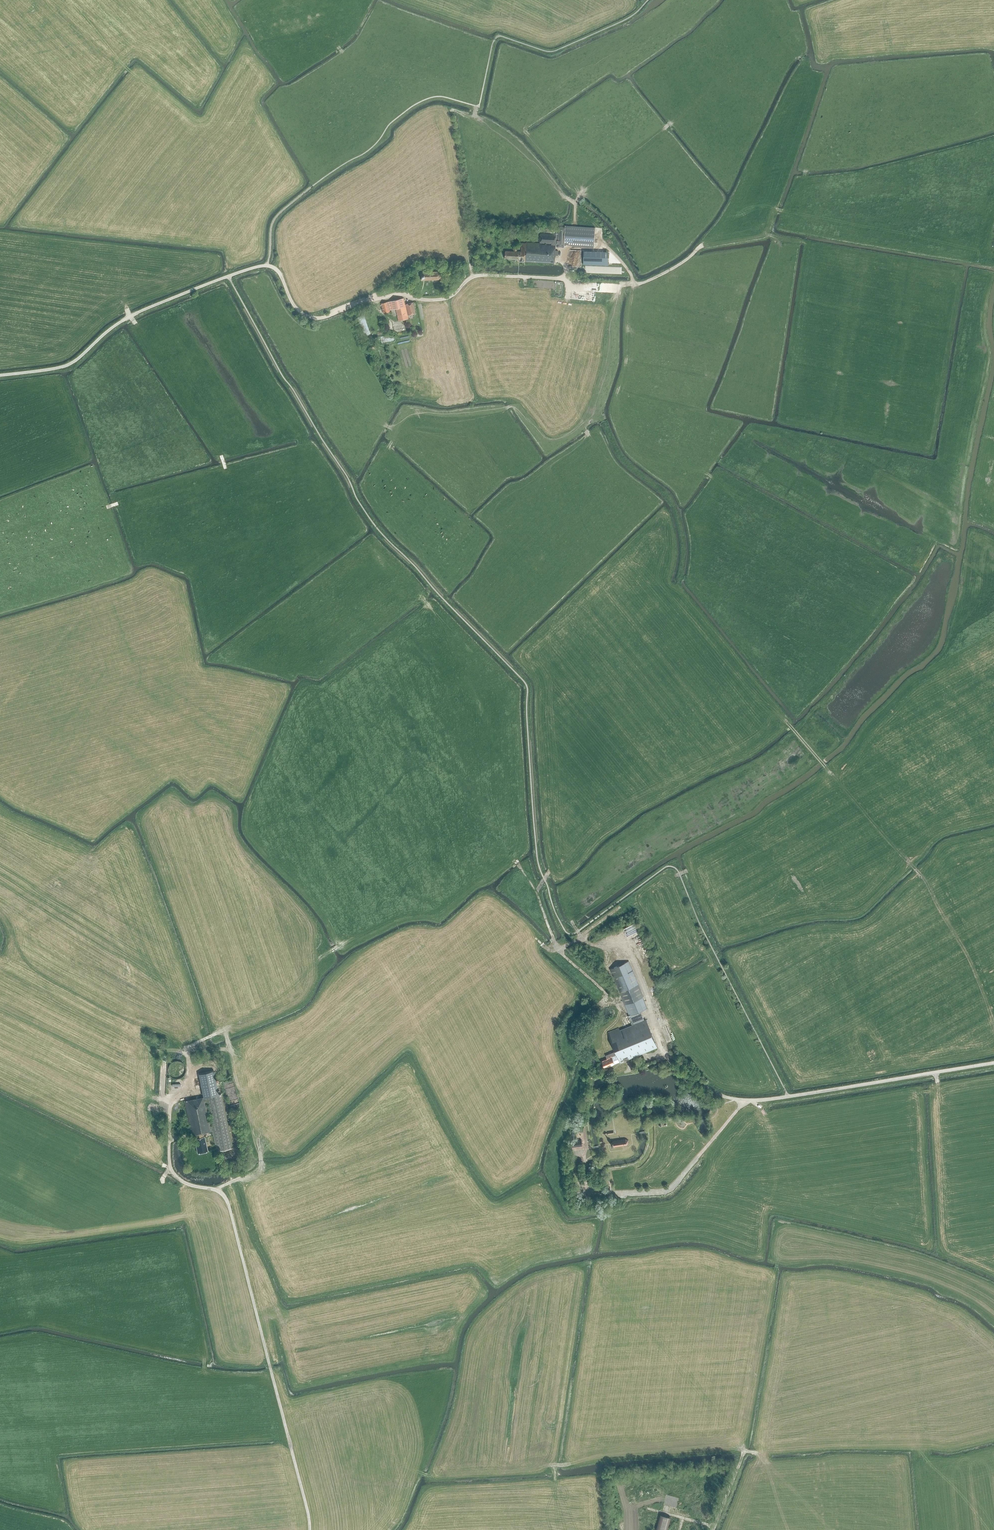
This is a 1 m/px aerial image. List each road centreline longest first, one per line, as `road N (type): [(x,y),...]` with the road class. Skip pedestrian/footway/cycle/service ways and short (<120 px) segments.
road 1 (track): [(566,280),(482,275),(449,298),(397,294),(316,318),(298,311),(281,278)]
road 2 (unclassified): [(281,278),(267,266),(228,276),(129,316),(66,366),(0,374)]
road 3 (unclassified): [(993,1063),(788,1097)]

